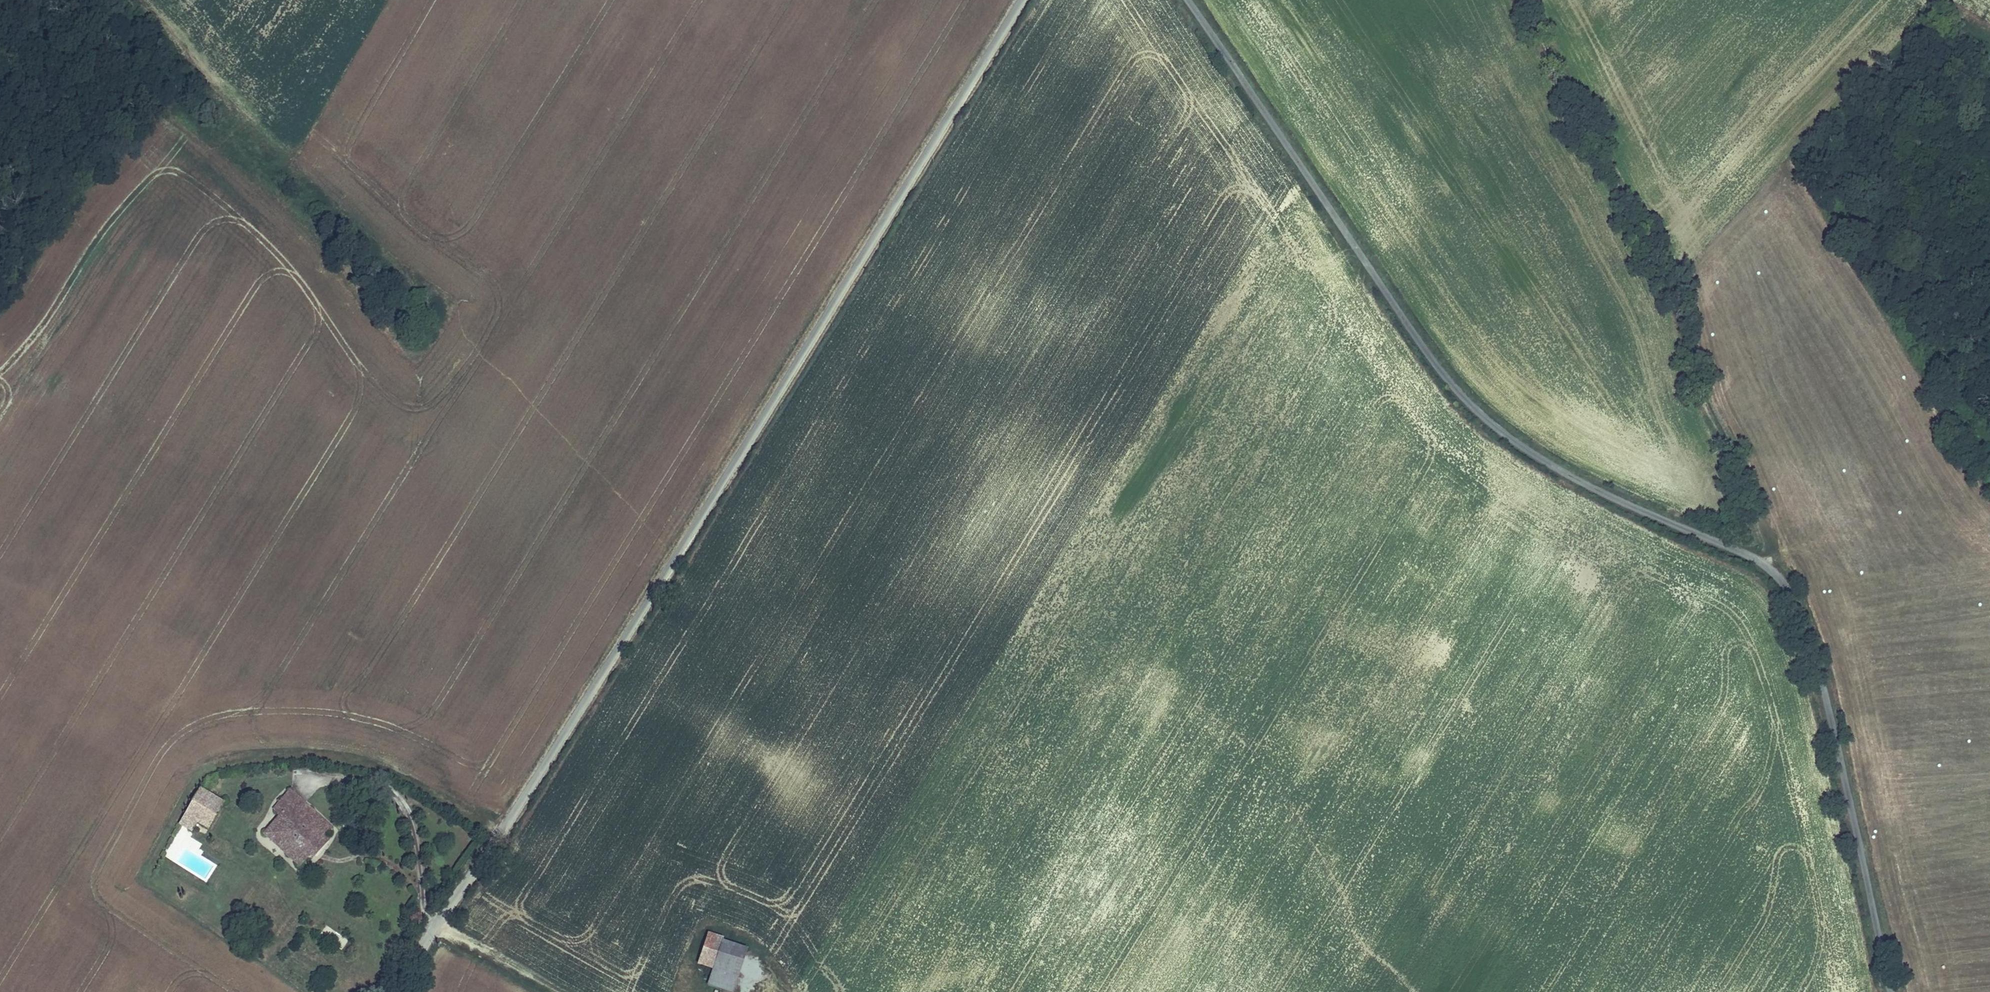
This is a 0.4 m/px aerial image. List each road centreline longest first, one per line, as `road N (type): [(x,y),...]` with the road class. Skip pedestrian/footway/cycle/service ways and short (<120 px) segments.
road 1 (unclassified): [(1189,0),(1467,398),(1567,472),(1718,539),(1760,561),(1780,585),(1817,682),(1888,991)]
road 2 (tertiary): [(404,991),(425,932),(518,806),(1024,0)]
road 3 (track): [(1529,0),(1628,216),(1667,276),(1756,517),(1760,561)]

